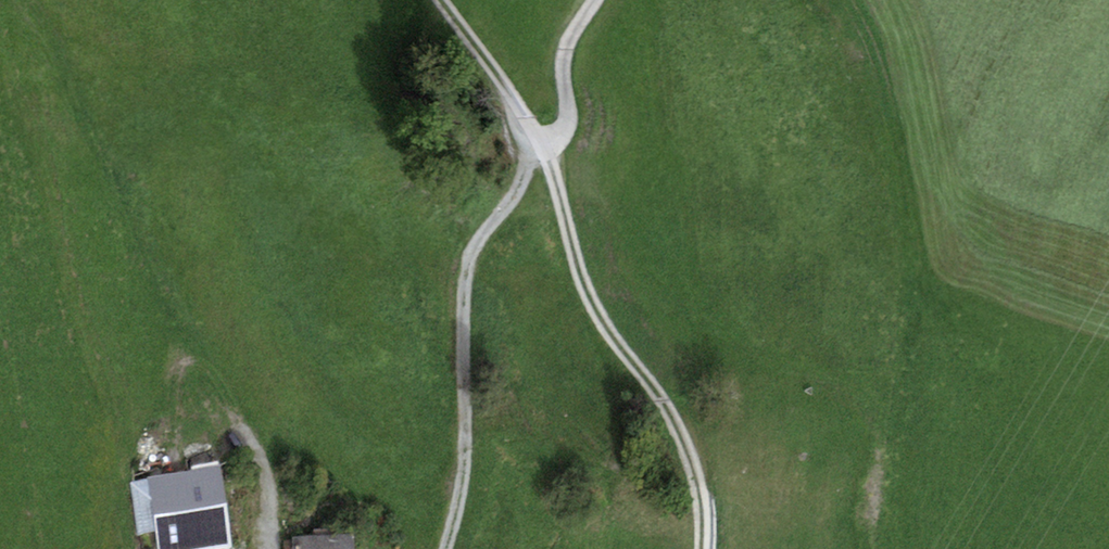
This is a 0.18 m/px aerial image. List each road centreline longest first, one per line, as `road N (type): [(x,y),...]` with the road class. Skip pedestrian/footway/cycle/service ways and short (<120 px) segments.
road 1 (track): [(430,0),(498,99),(545,151),(590,300),(701,469),(713,548)]
road 2 (track): [(448,548),(467,464),(470,252),(545,151),(569,140),(577,123),(567,58),(603,0)]

